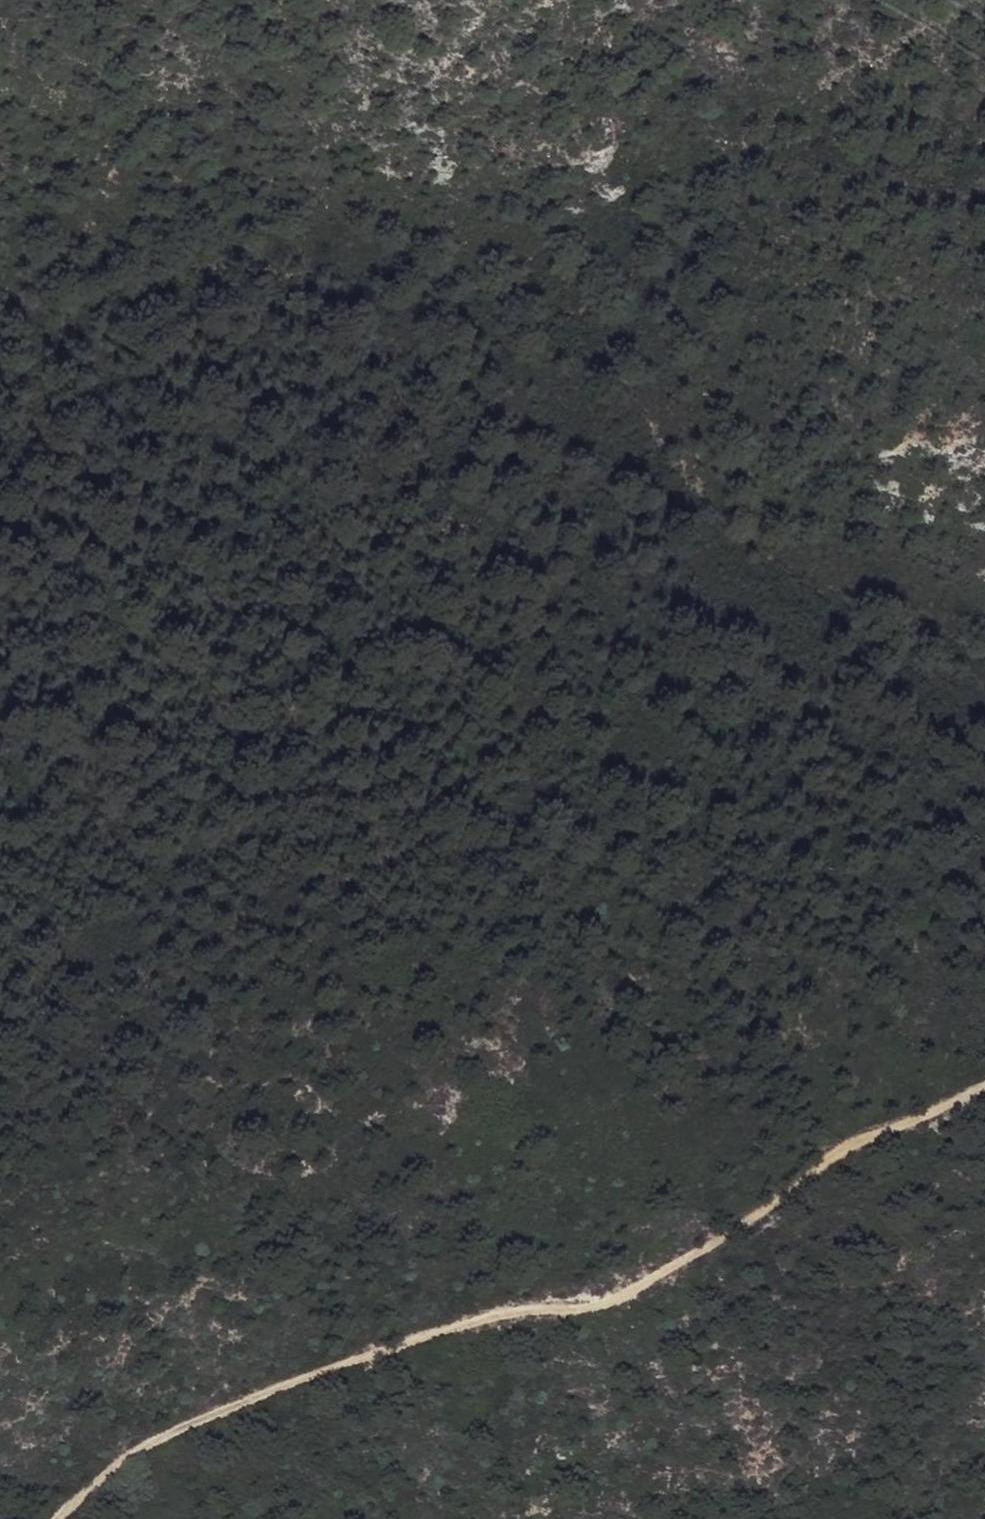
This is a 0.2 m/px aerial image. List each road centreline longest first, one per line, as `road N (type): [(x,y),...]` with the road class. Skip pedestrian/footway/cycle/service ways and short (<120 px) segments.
road 1 (track): [(984,1084),(835,1153),(609,1305),(491,1314),(263,1391),(159,1437),(55,1518)]

